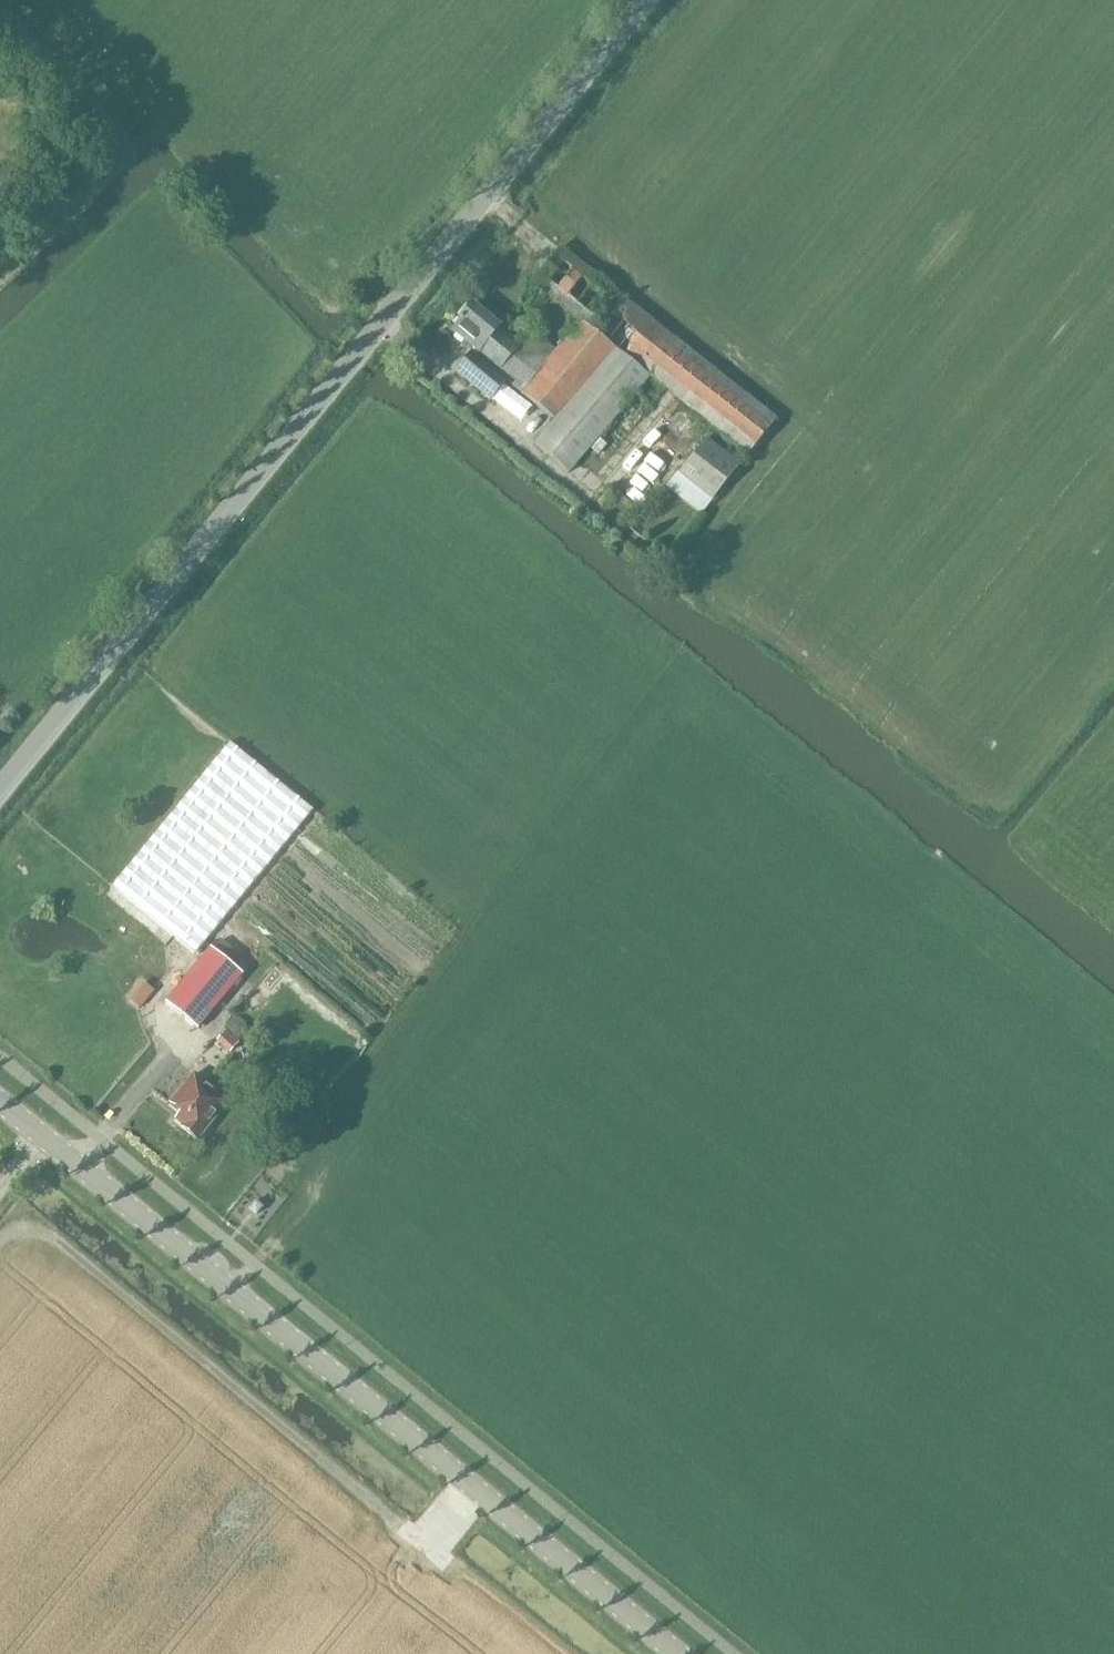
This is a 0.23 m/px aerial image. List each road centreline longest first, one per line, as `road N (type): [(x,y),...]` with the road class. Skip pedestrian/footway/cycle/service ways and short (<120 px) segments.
road 1 (tertiary): [(0,787),(649,0)]
road 2 (tertiary): [(681,1653),(0,1099)]

